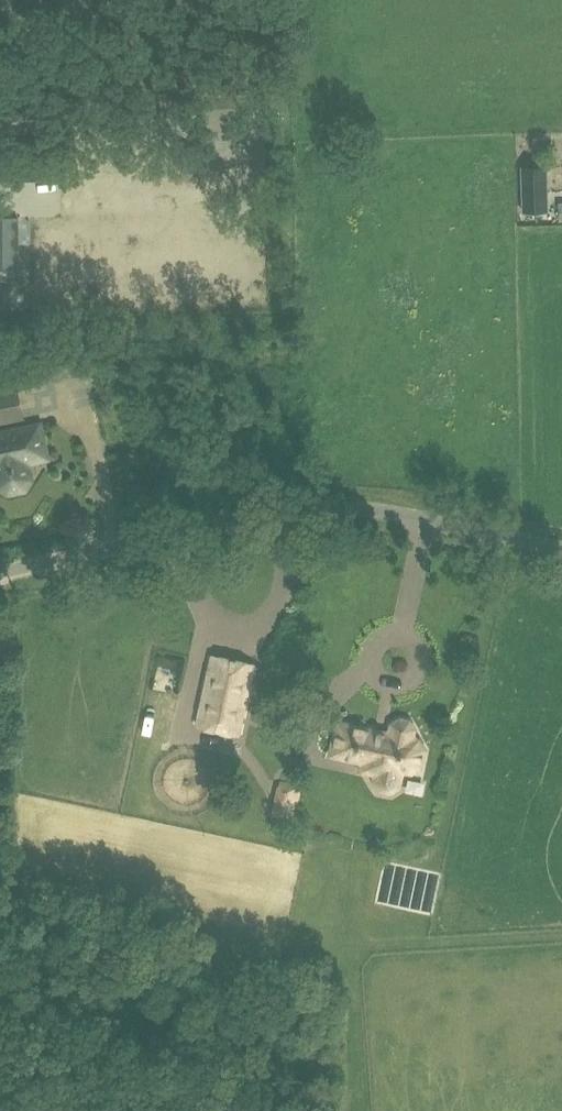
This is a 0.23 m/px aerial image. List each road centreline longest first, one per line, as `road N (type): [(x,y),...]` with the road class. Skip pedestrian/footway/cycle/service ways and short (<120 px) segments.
road 1 (unclassified): [(561,548),(383,507),(321,507),(0,571)]

